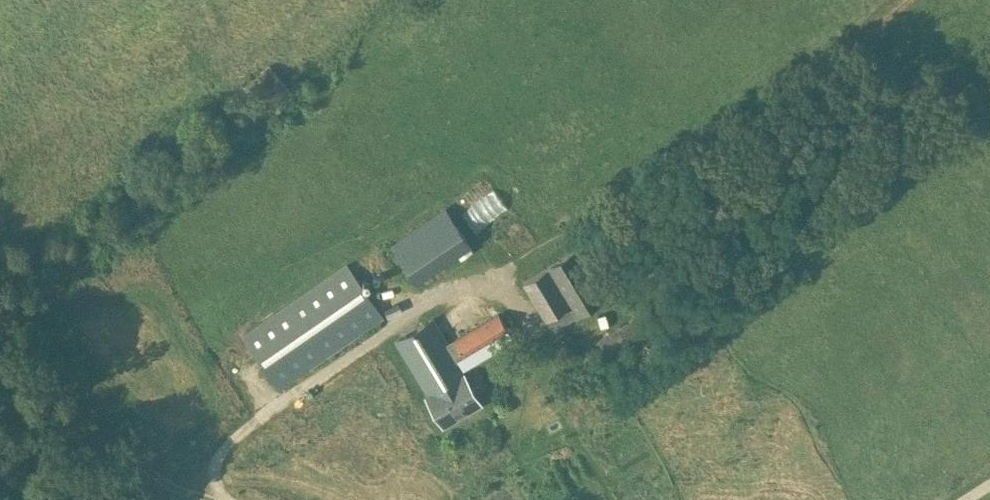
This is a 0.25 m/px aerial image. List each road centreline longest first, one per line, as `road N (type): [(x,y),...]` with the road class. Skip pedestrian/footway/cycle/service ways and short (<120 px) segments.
road 1 (track): [(225,499),(221,457),(295,398),(441,297),(680,172)]
road 2 (track): [(219,499),(189,495),(152,474),(0,310)]
road 3 (track): [(680,172),(748,133),(907,0)]

